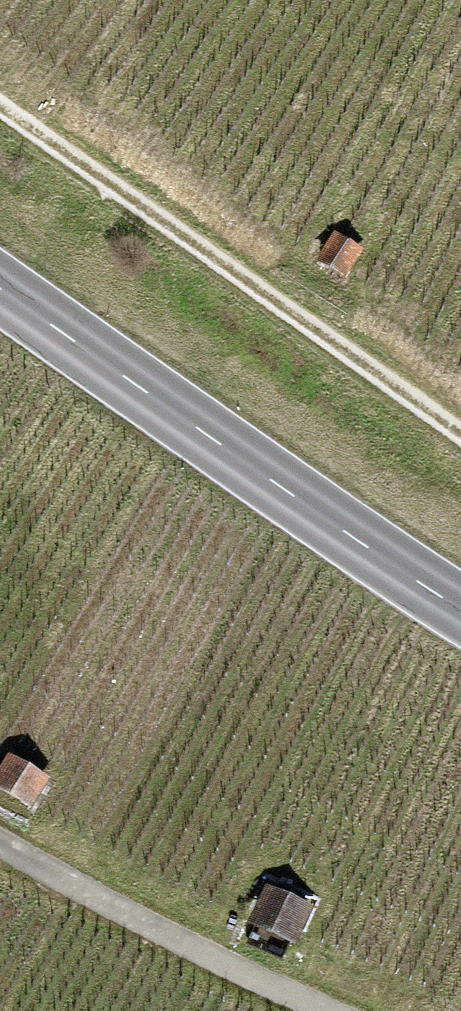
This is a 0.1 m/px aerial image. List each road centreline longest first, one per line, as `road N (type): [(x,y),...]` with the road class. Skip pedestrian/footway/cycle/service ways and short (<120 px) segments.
road 1 (track): [(0,108),(460,433)]
road 2 (primary): [(0,290),(460,599)]
road 3 (track): [(318,1010),(0,835)]

